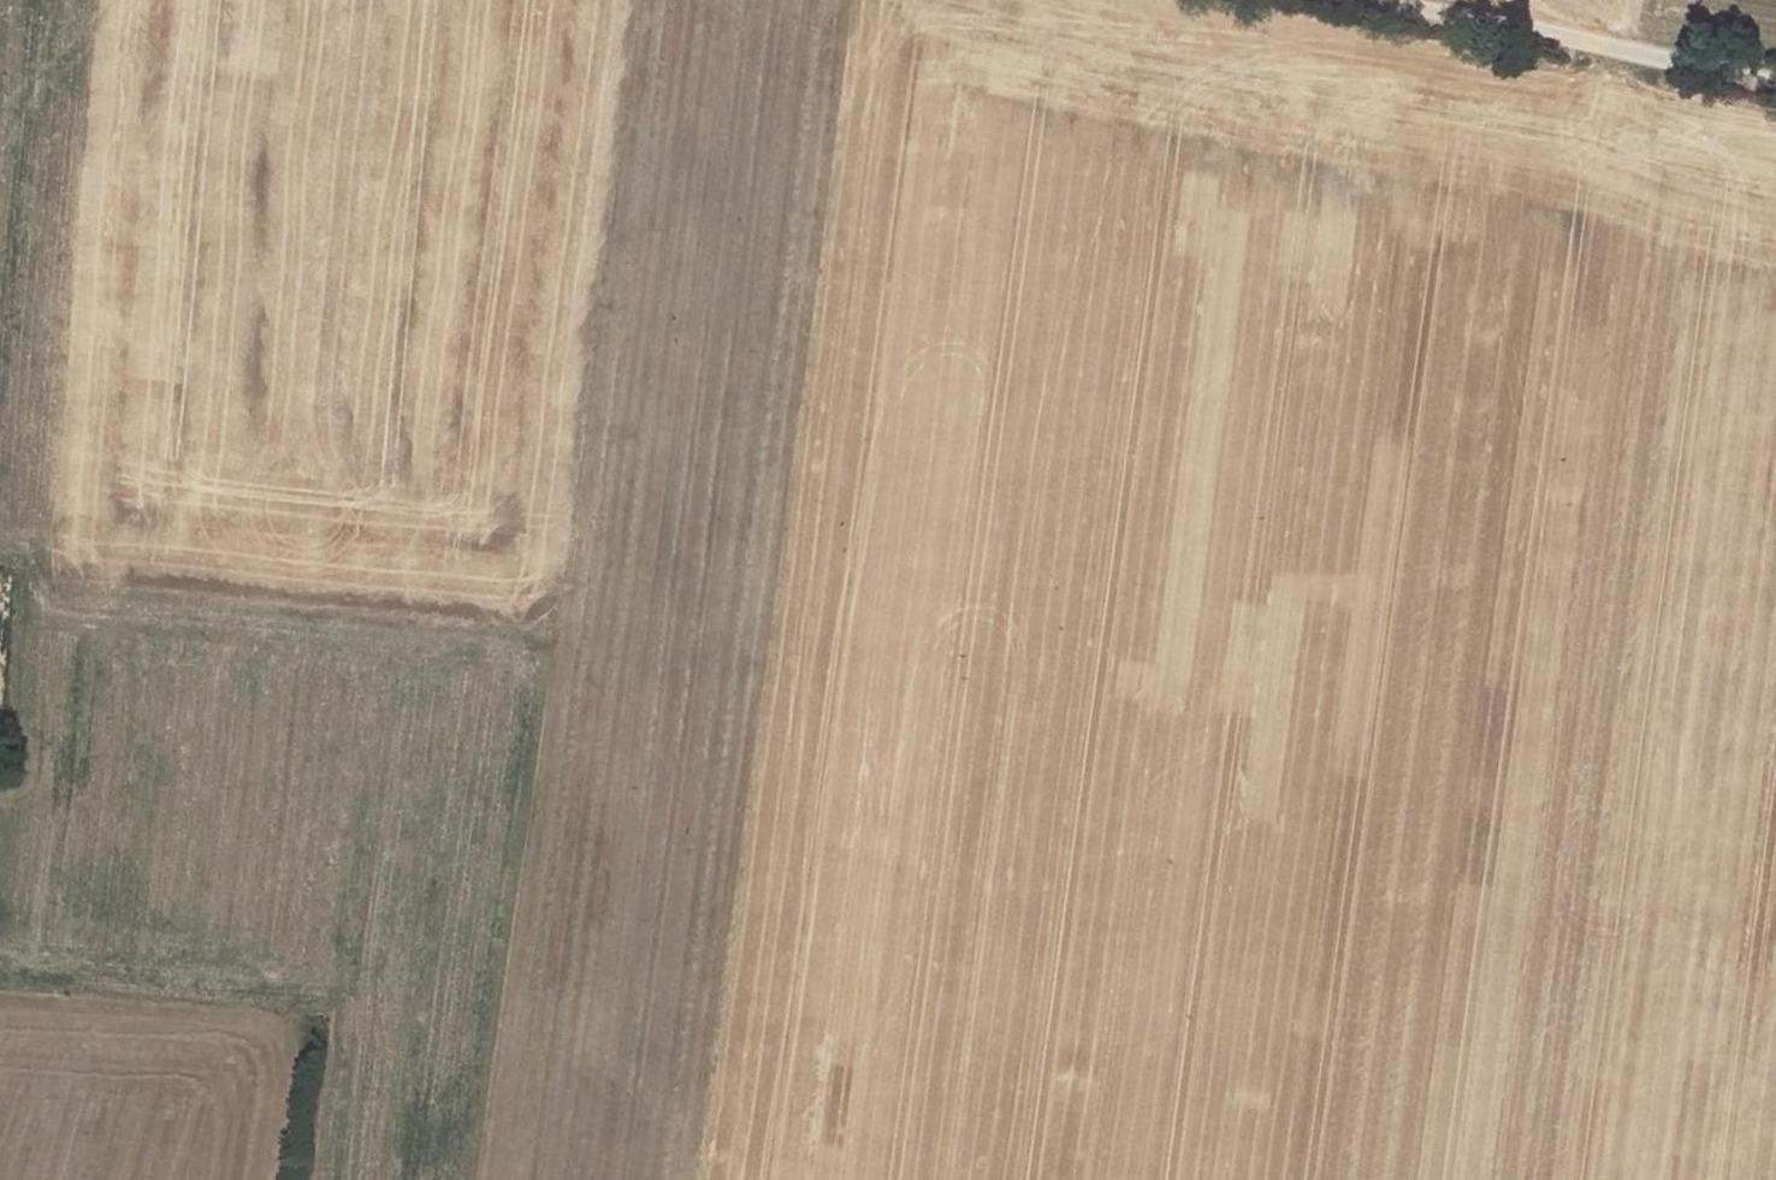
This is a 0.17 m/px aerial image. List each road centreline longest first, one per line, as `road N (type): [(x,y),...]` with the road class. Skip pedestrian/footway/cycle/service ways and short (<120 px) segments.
road 1 (track): [(1775,84),(1325,0)]

